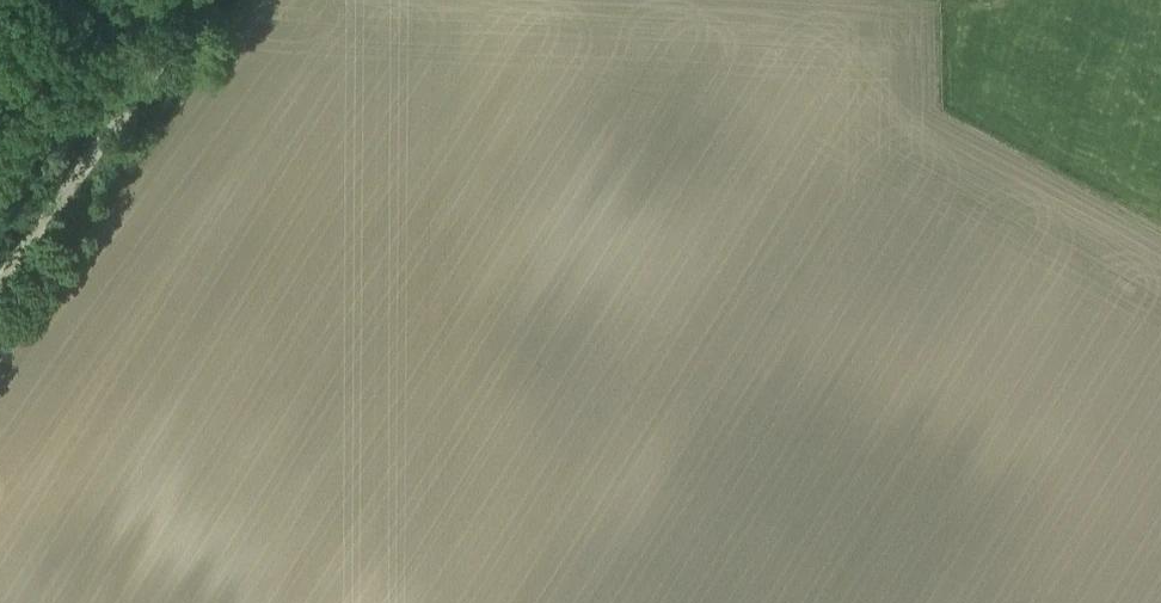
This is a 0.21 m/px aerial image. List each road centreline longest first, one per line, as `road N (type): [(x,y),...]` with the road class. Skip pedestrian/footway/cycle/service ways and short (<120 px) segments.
road 1 (unclassified): [(0,265),(195,0)]

